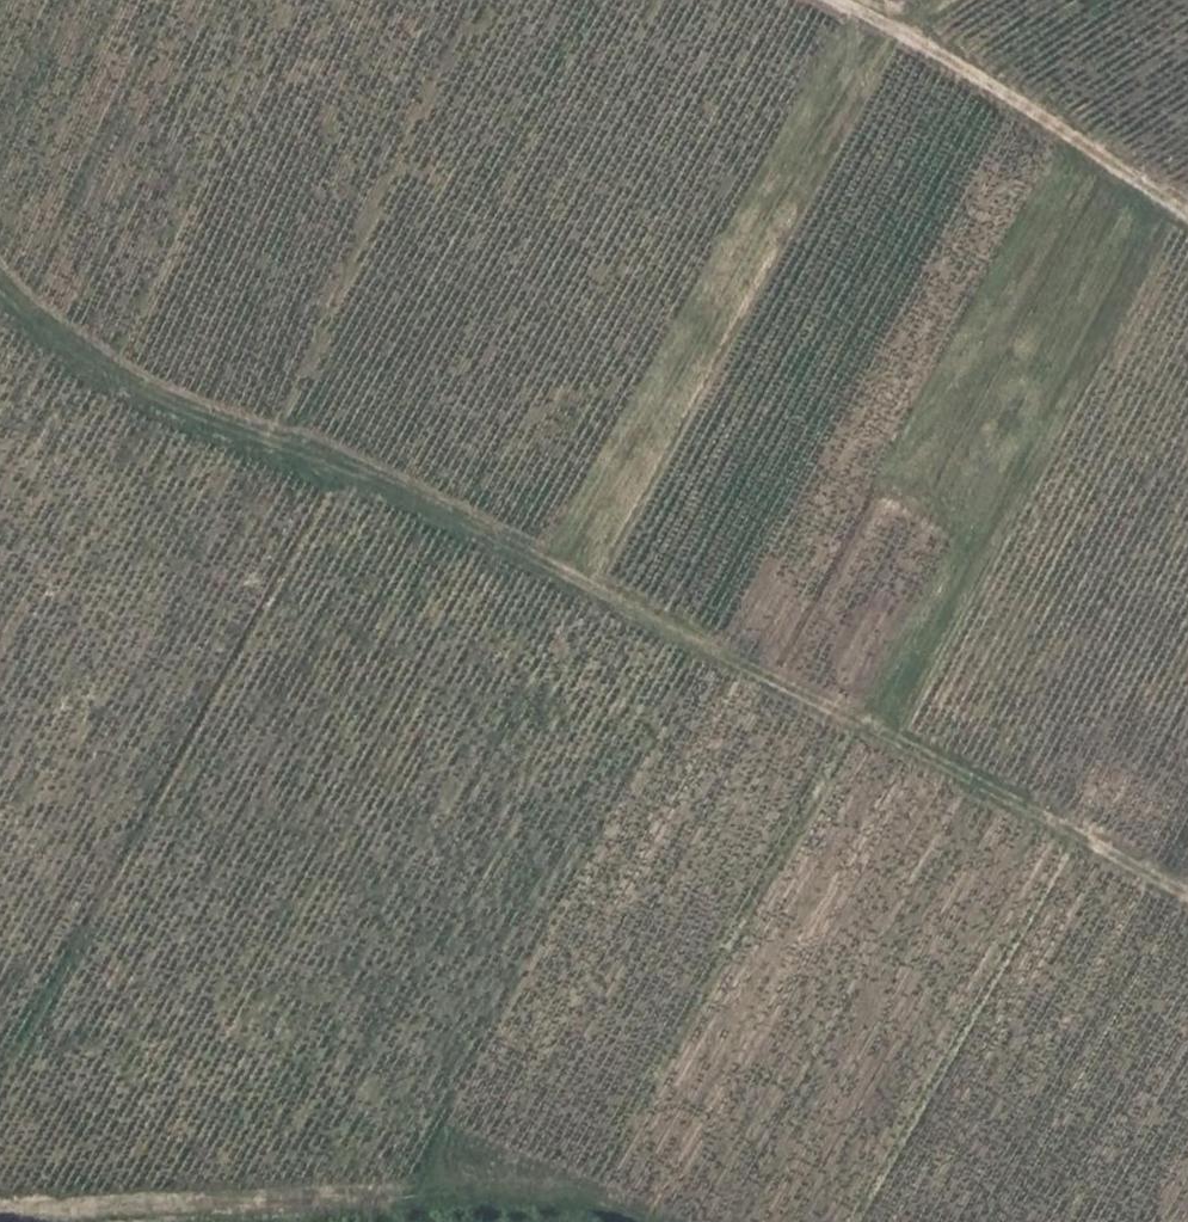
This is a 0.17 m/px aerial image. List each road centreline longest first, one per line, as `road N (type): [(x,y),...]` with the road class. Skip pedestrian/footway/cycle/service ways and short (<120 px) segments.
road 1 (track): [(0,286),(23,316),(150,407),(476,532),(1187,905)]
road 2 (track): [(1187,216),(896,25),(838,0)]

